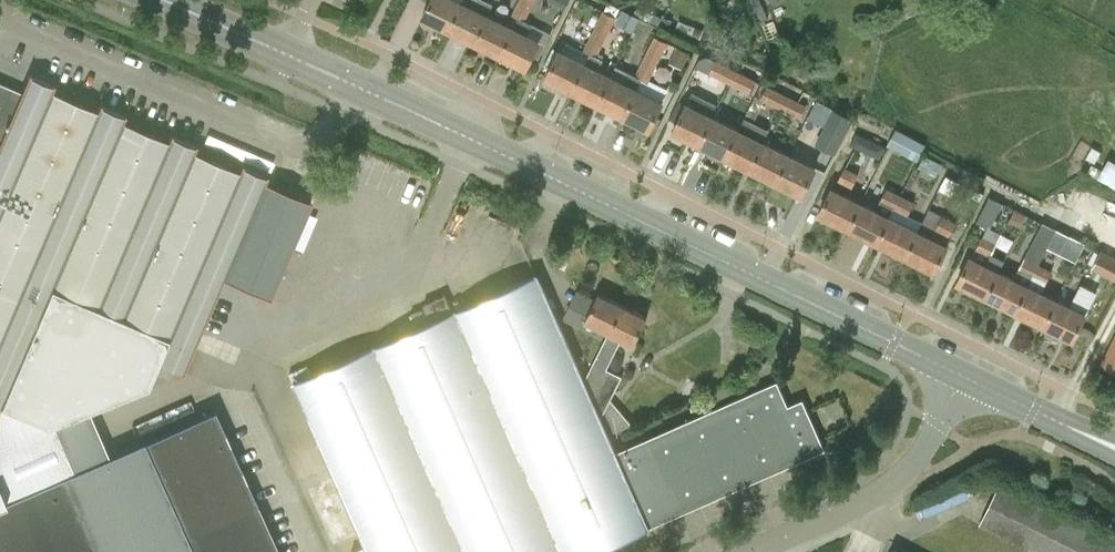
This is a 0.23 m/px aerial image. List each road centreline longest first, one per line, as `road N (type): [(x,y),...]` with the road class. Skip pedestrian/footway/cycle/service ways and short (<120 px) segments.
road 1 (secondary): [(965,377),(286,54)]
road 2 (unclassified): [(755,551),(853,509),(895,479),(940,425),(965,377)]
road 3 (secondary): [(1114,448),(965,377)]
road 4 (secondary): [(286,54),(163,0)]

